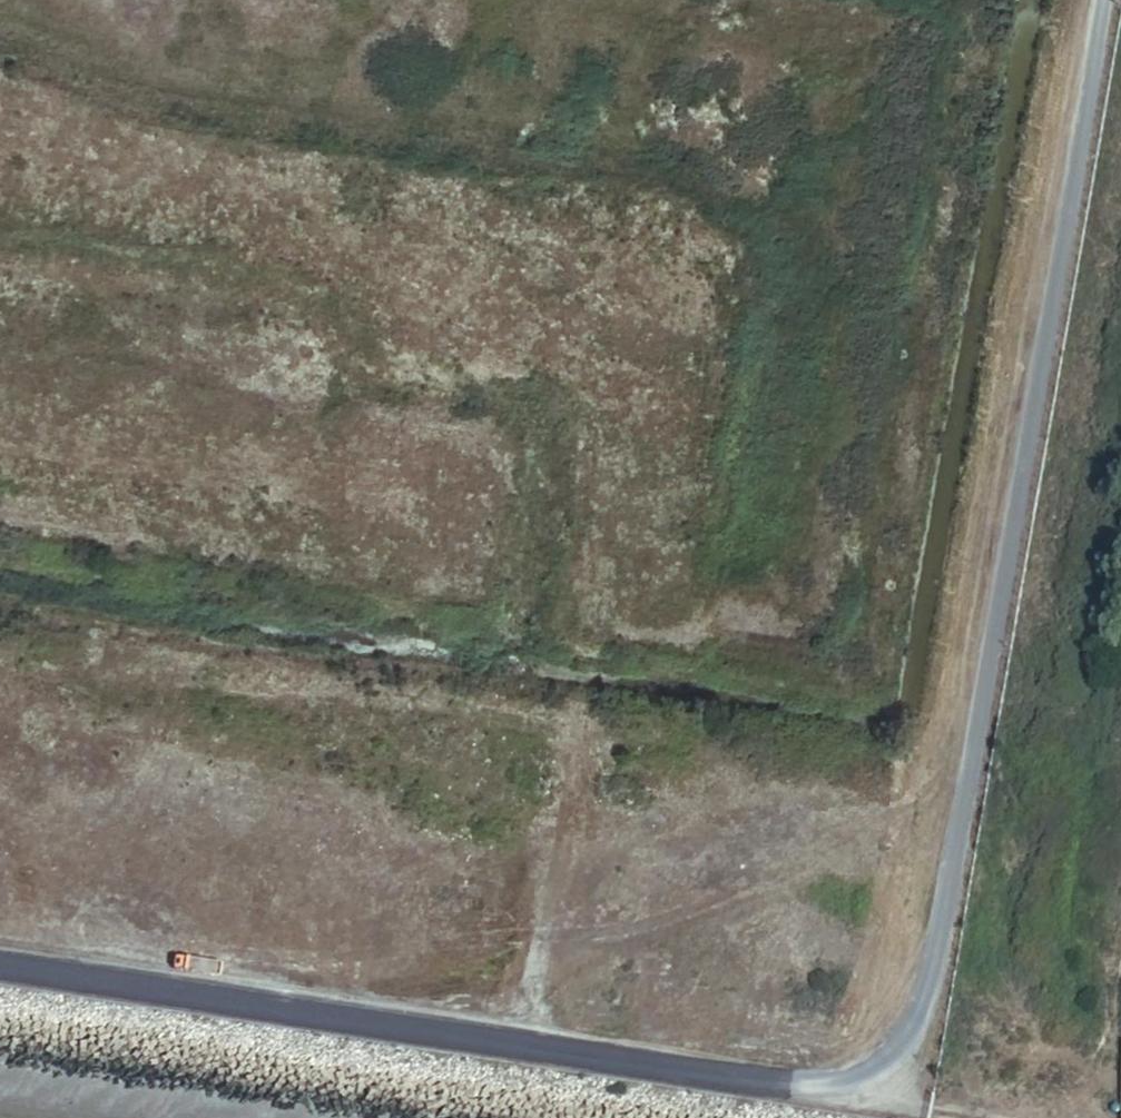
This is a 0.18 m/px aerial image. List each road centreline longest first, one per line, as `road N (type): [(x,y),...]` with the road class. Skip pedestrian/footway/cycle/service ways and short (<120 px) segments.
road 1 (track): [(981,1117),(806,1092)]

